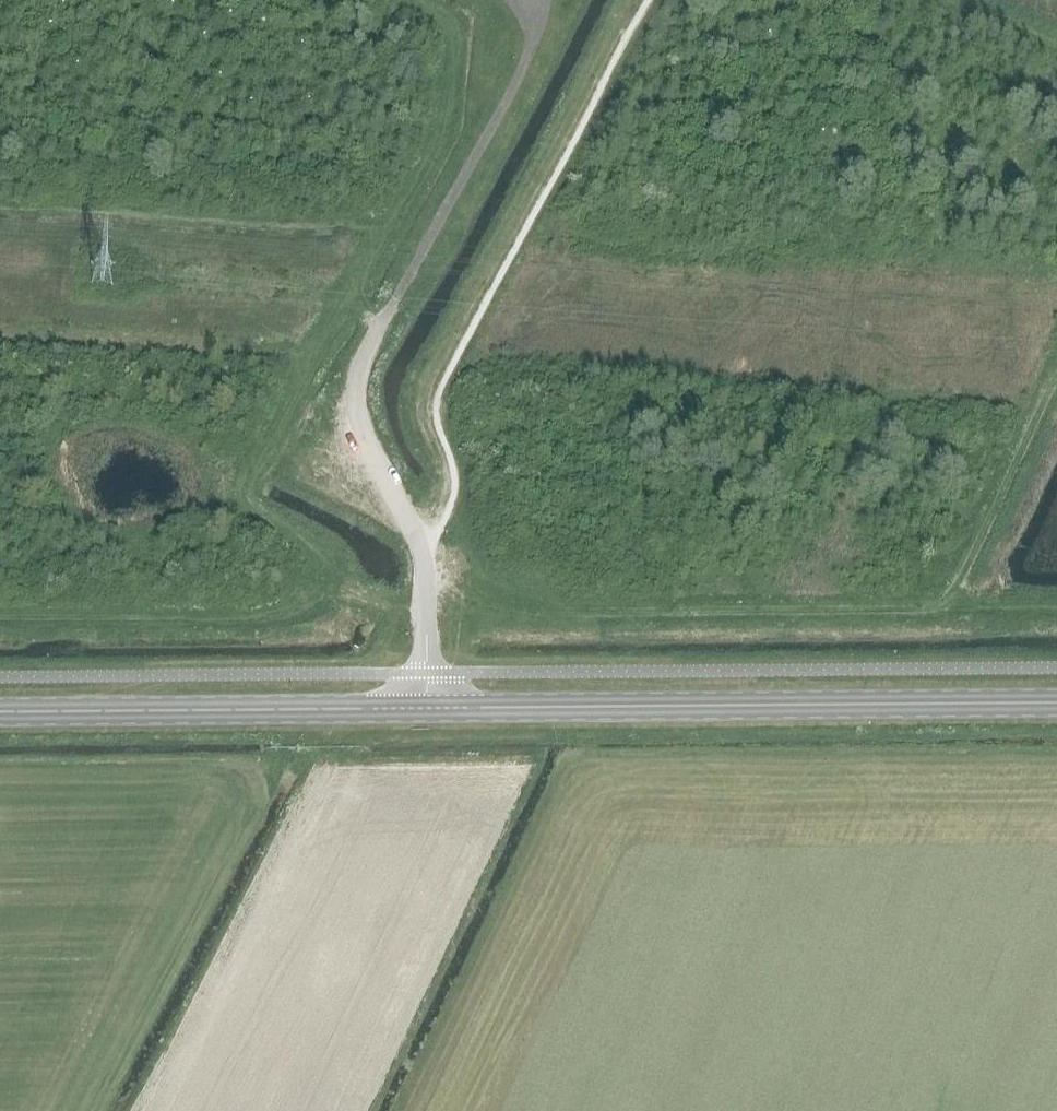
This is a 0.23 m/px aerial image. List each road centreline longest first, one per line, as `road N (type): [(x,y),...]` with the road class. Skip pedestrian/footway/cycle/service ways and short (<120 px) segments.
road 1 (primary): [(0,711),(1056,703)]

